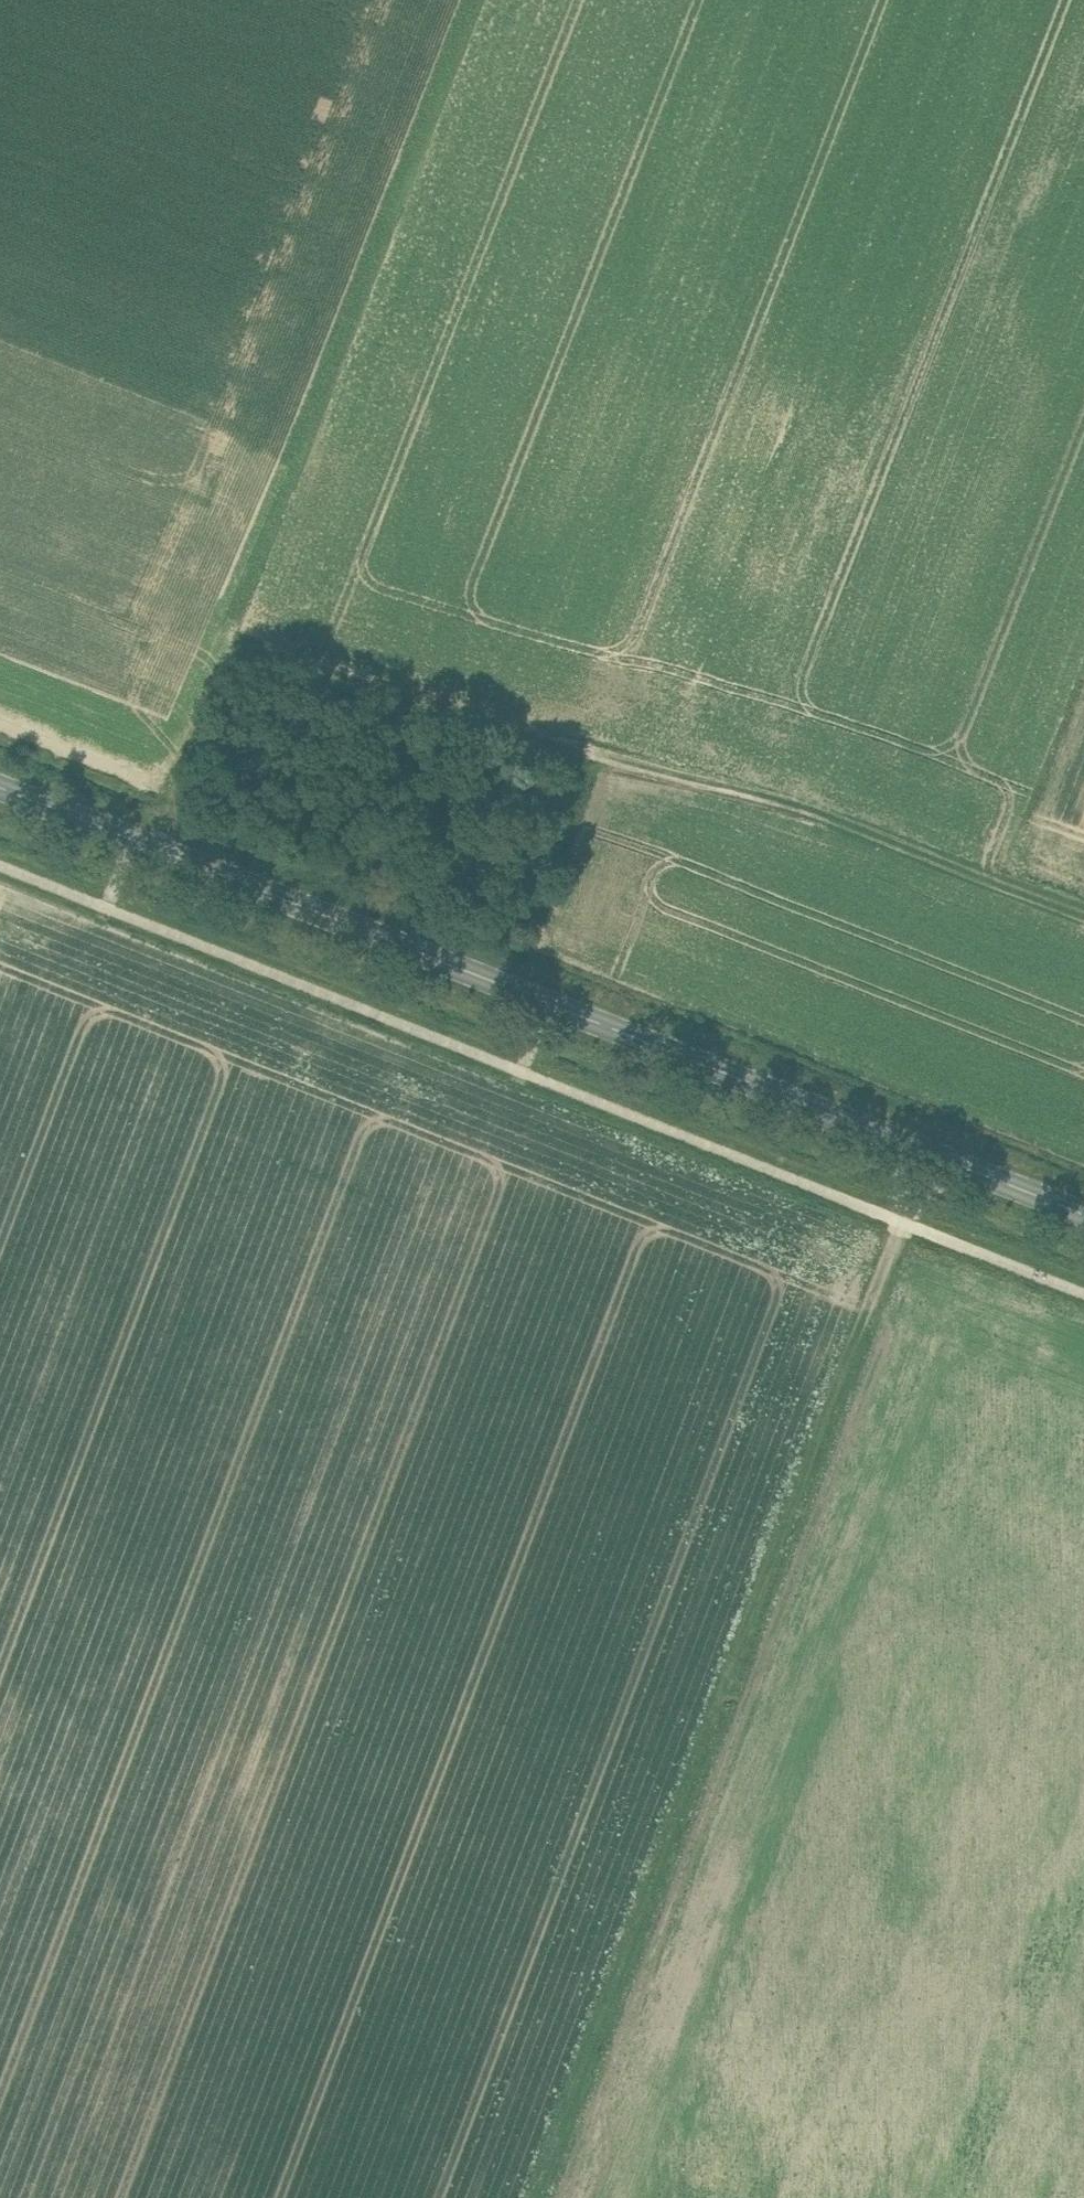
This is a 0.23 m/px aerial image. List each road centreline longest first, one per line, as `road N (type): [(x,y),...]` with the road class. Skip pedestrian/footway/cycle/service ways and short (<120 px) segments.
road 1 (tertiary): [(1083,1206),(0,784)]

